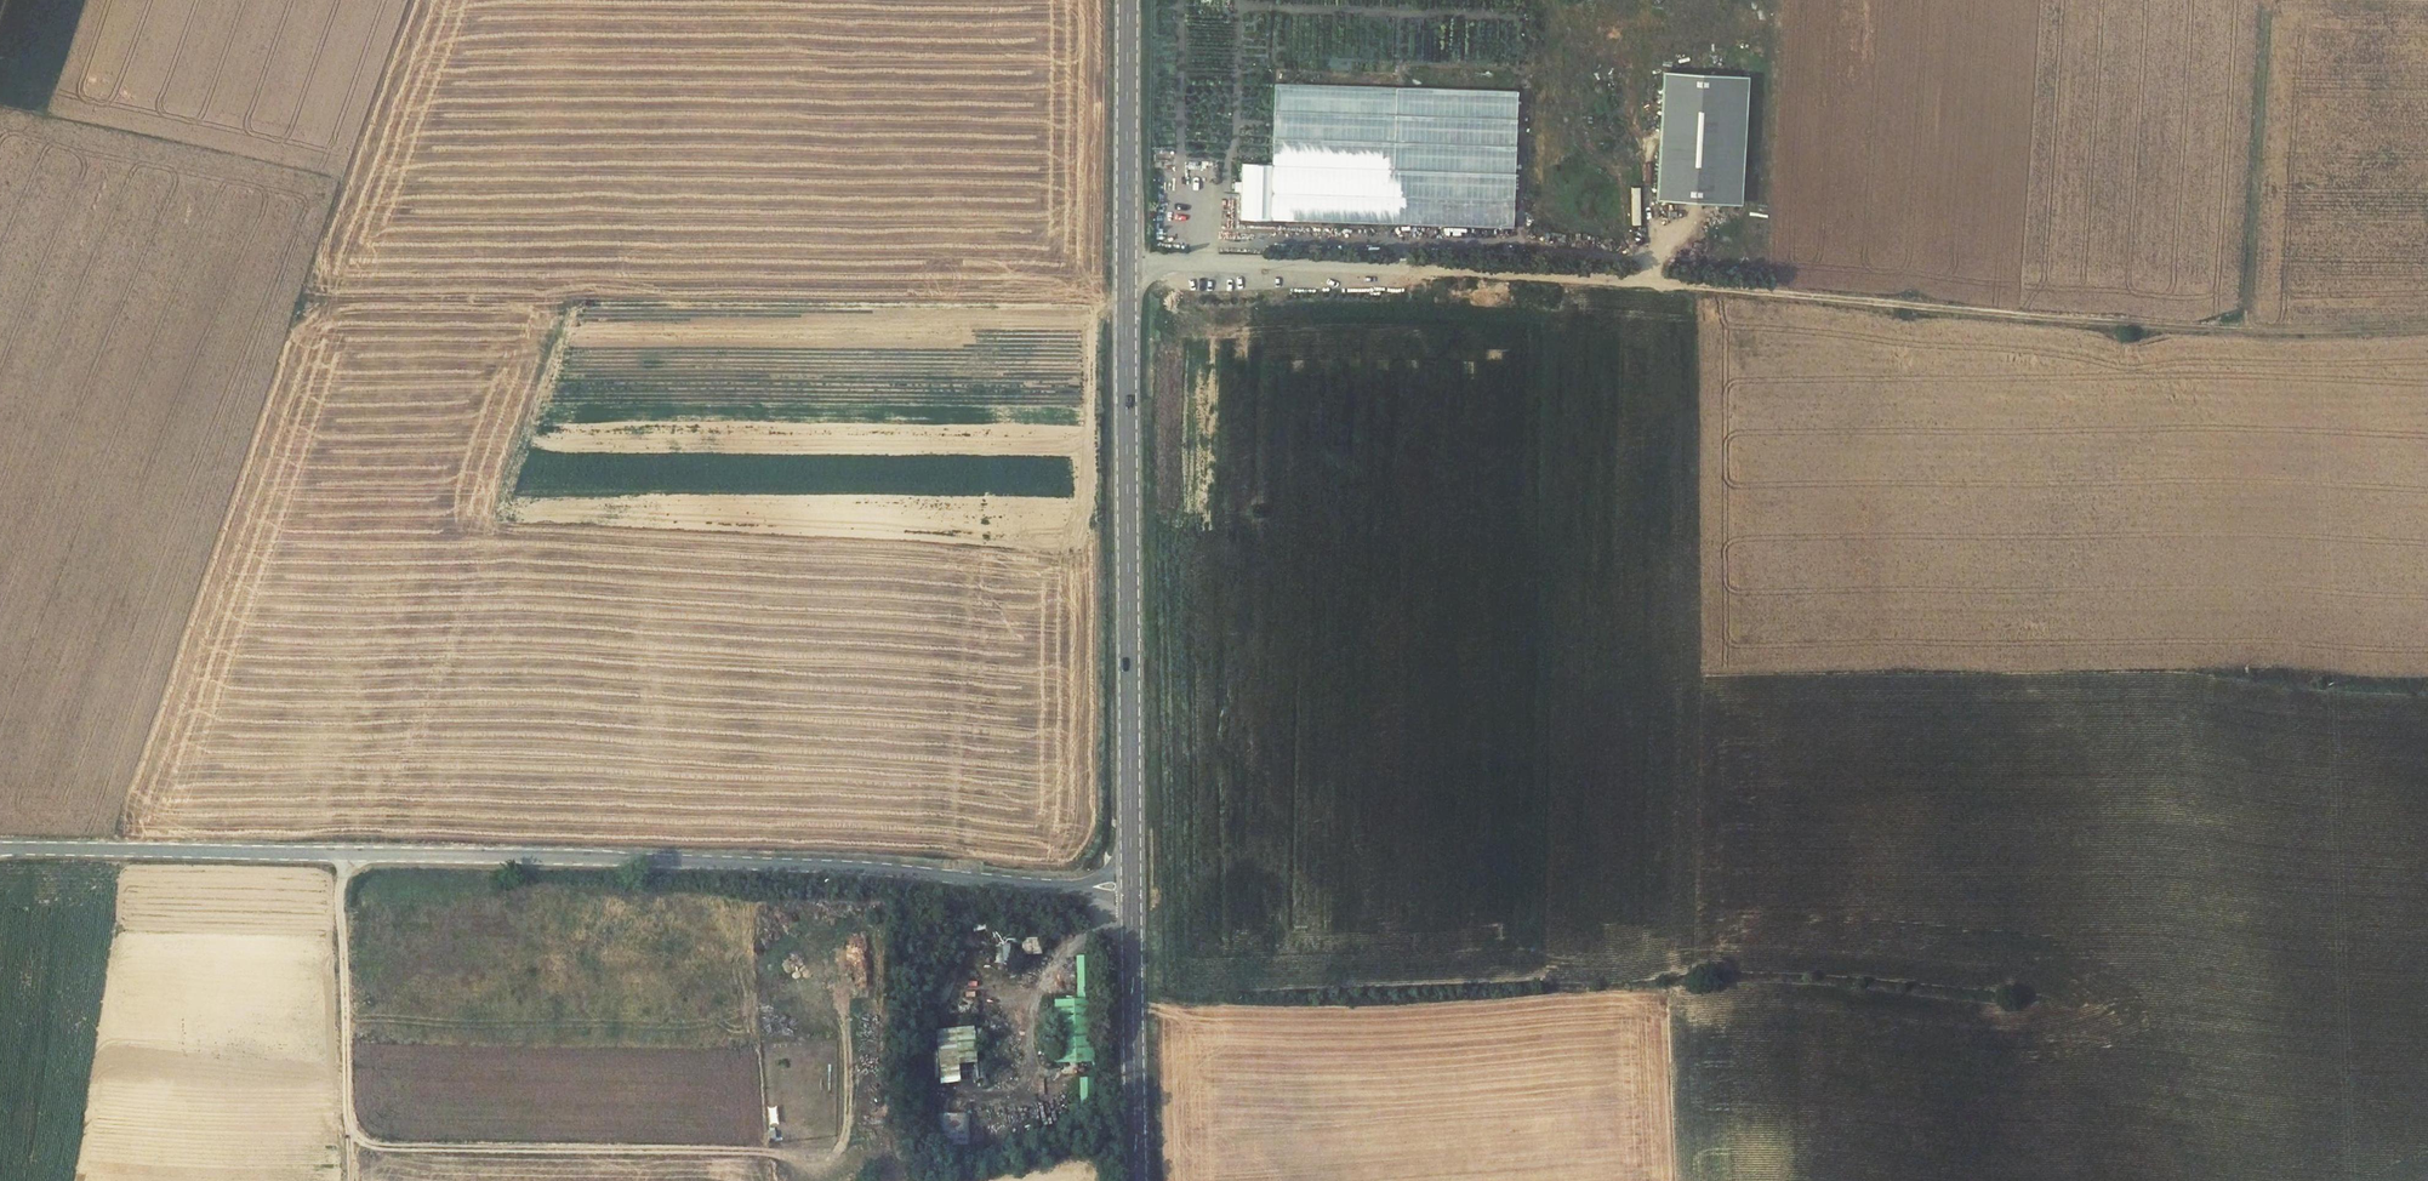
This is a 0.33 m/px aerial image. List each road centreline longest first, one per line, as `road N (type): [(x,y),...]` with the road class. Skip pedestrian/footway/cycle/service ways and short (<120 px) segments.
road 1 (track): [(1127,269),(1296,266),(2244,331),(2427,328)]
road 2 (unclassified): [(1131,885),(1059,887),(876,867),(0,846)]
road 3 (primary): [(1128,0),(1131,885)]
road 4 (primary): [(1131,885),(1137,1180)]

